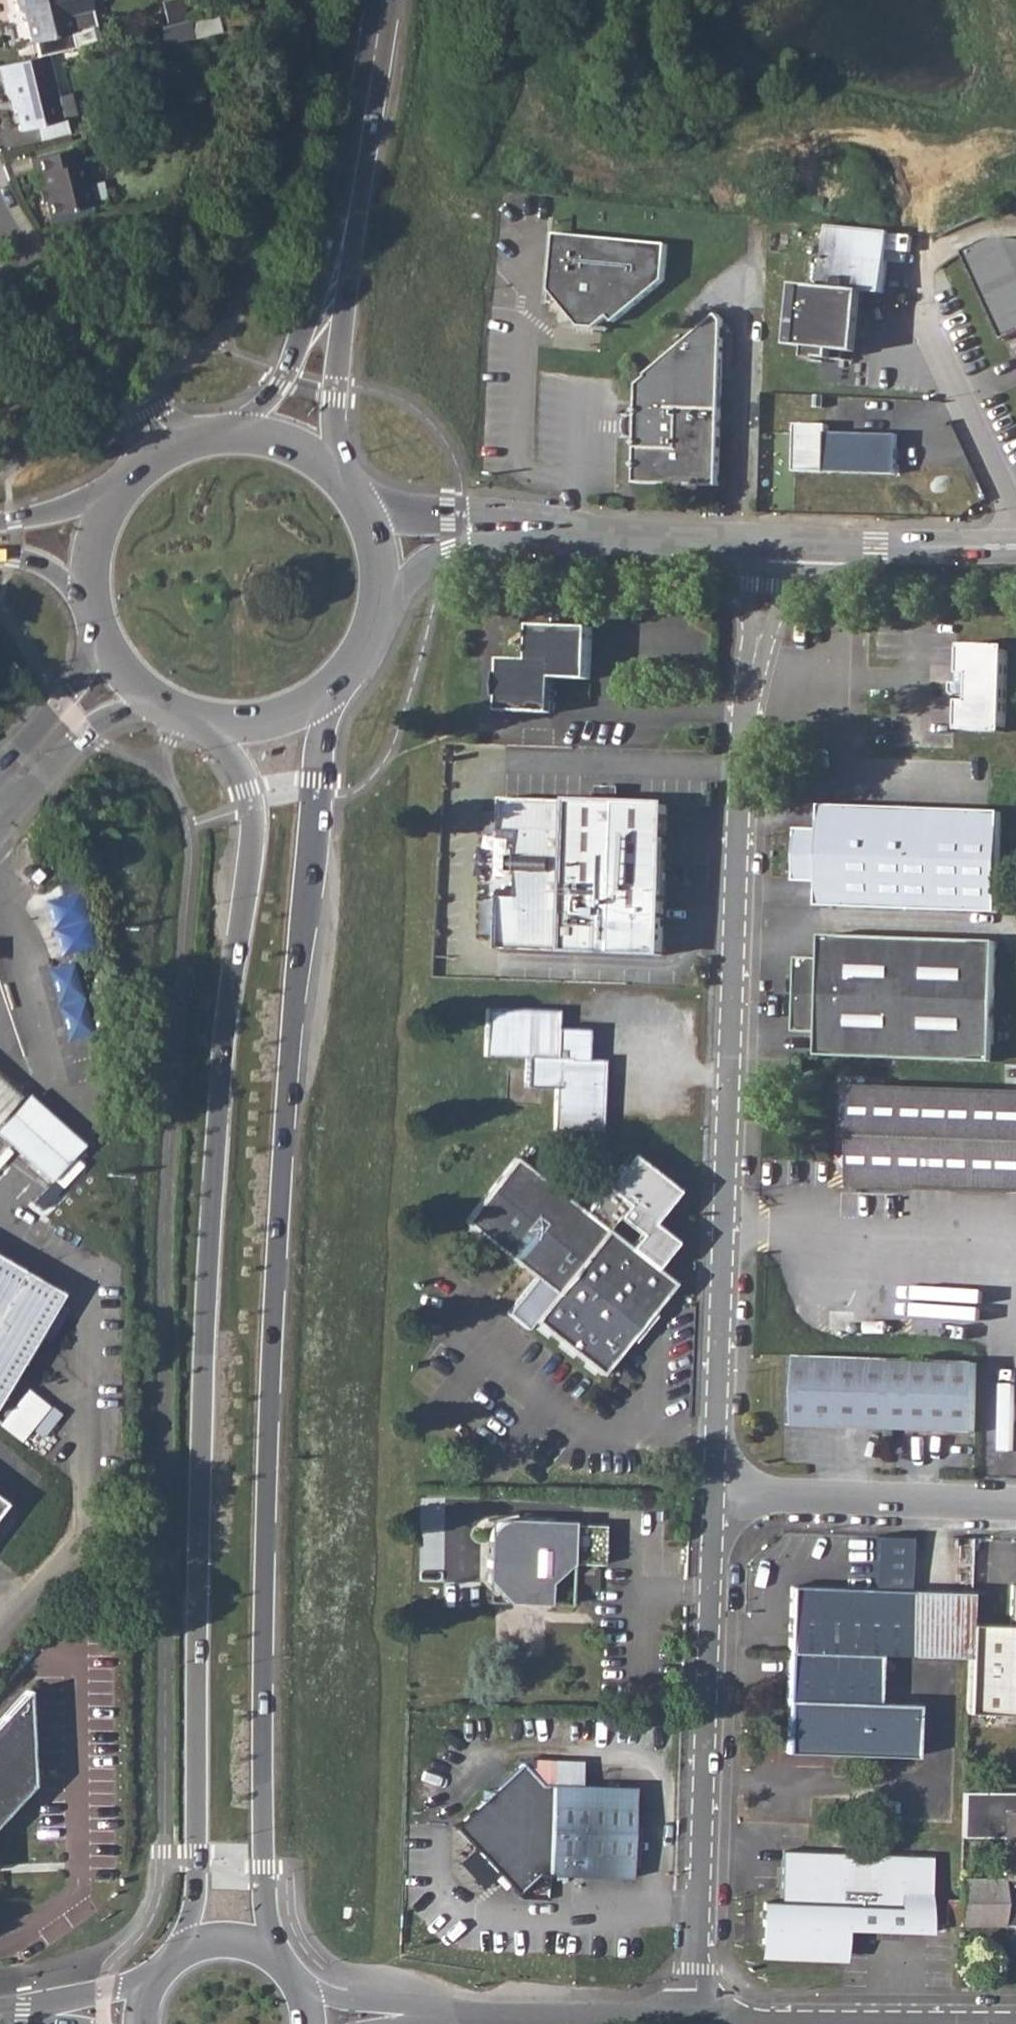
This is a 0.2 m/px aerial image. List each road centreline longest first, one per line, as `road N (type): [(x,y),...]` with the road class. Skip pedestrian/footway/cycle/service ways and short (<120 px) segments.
road 1 (secondary): [(277,1951),(265,1865),(267,1391),(283,1110),(332,698)]
road 2 (secondary): [(208,724),(239,772),(251,814),(205,1214),(198,1374),(199,1864),(185,1952)]
road 3 (residential): [(719,1494),(752,675),(770,542)]
road 4 (residential): [(696,2018),(719,1494)]
road 5 (residential): [(1008,2020),(696,2018)]
road 6 (residential): [(1015,1500),(719,1494)]
road 7 (residential): [(1015,514),(922,325),(927,244)]
road 8 (residential): [(421,2016),(696,2018)]
road 9 (secondary): [(339,465),(336,401),(353,195)]
road 10 (residential): [(0,243),(140,395),(166,449)]
road 11 (secondary): [(353,195),(287,374),(244,429)]
road 12 (tertiary): [(770,542),(1015,548)]
road 13 (tertiary): [(529,531),(770,542)]
road 14 (secondary): [(386,0),(353,195)]
road 15 (residential): [(0,803),(122,669)]
road 16 (tertiary): [(529,531),(375,510)]
road 17 (tertiary): [(391,596),(456,549),(529,531)]
road 18 (secondary): [(208,724),(260,727),(332,698)]
road 19 (residential): [(160,1975),(38,2015)]
road 20 (tertiary): [(119,492),(0,528)]
road 21 (secondary): [(119,492),(95,549),(95,610)]
road 22 (secondary): [(332,698),(372,653),(391,596)]

